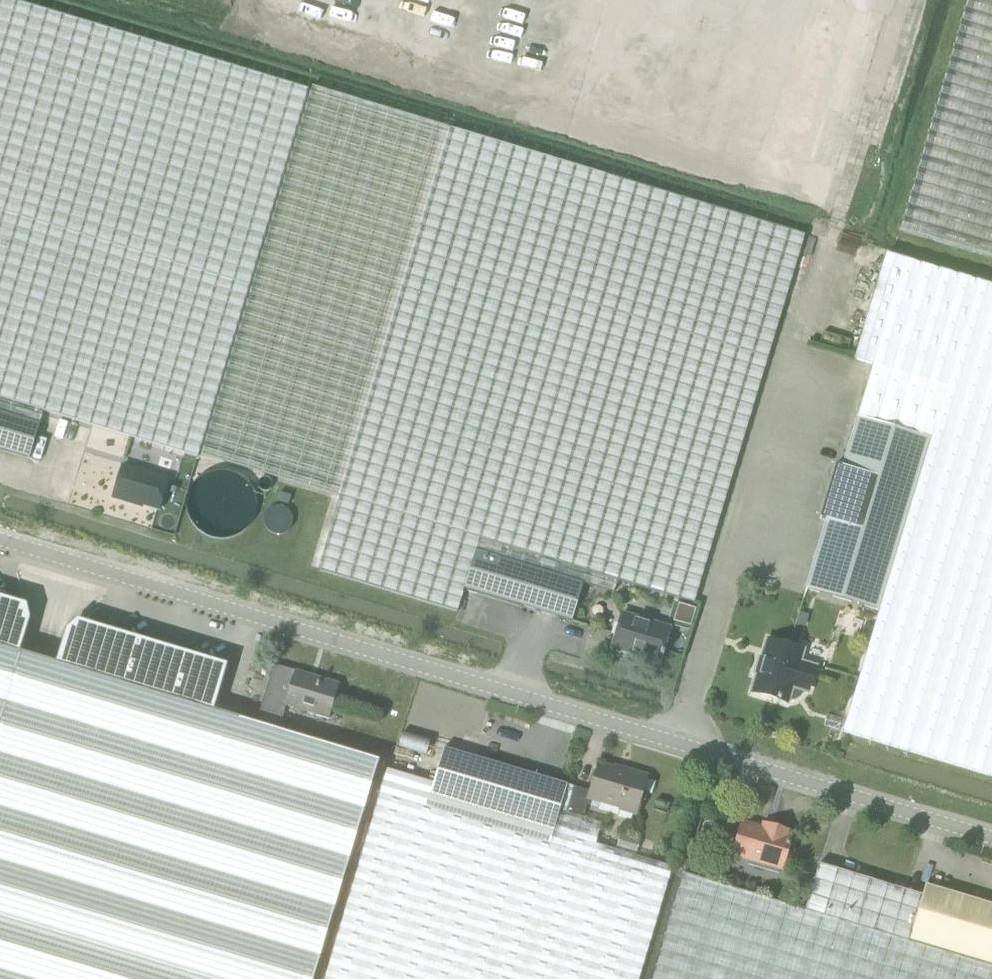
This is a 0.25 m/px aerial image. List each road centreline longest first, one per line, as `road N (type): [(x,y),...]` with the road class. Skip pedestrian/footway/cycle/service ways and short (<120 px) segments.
road 1 (unclassified): [(991,838),(0,540)]

